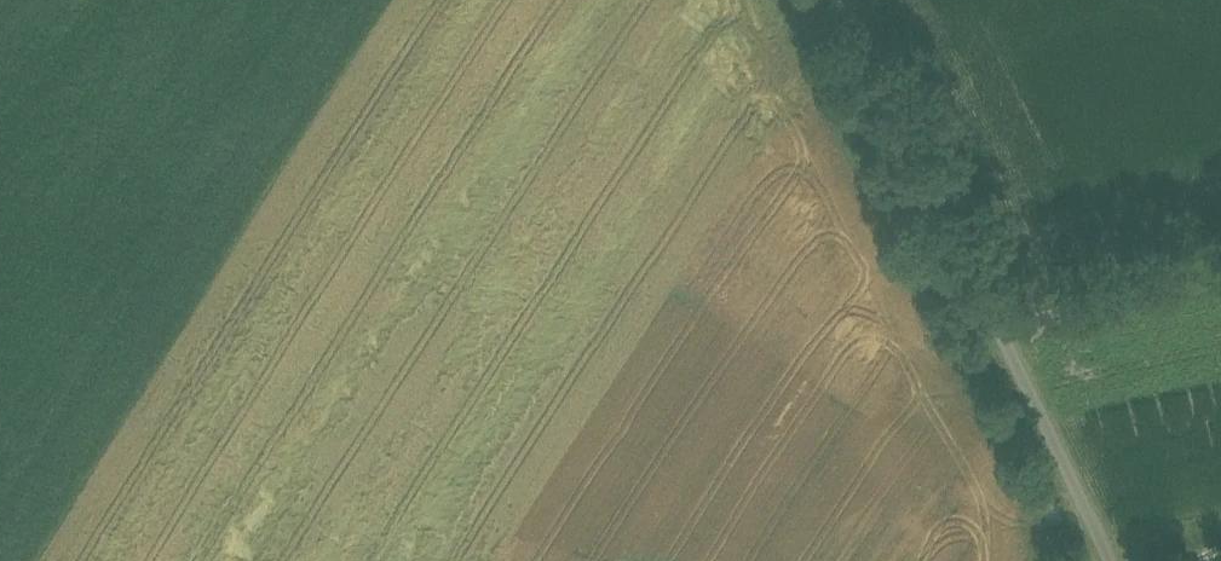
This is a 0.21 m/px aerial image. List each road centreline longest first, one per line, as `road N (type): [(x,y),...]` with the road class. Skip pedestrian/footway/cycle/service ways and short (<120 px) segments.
road 1 (unclassified): [(1103,560),(842,0)]

